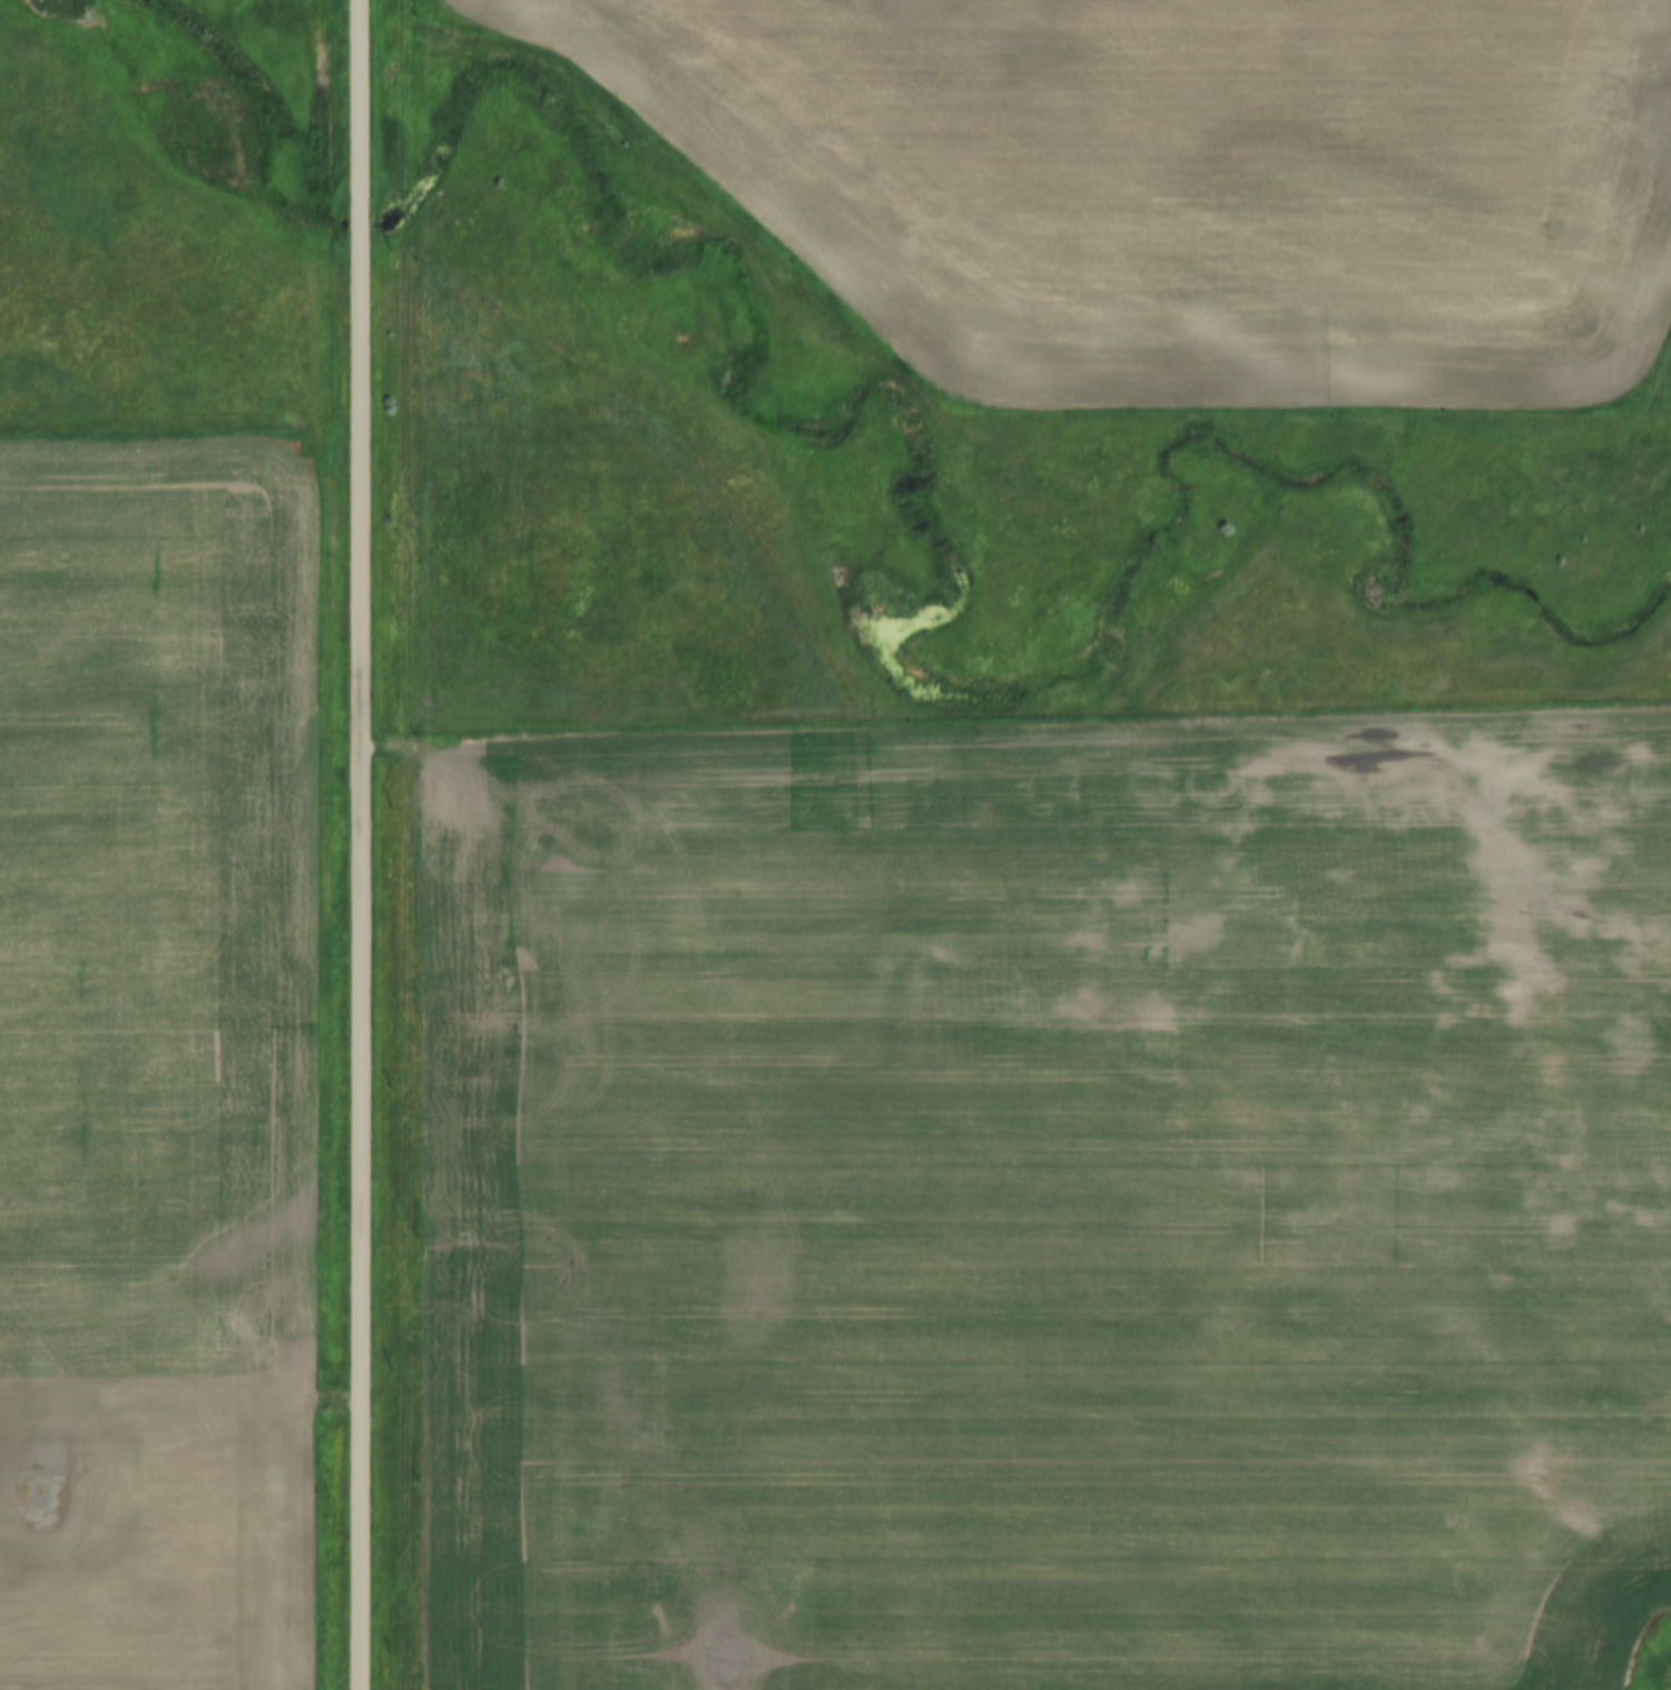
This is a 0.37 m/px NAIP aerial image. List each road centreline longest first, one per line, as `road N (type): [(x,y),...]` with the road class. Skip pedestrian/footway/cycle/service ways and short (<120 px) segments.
road 1 (residential): [(361,1689),(359,0)]

